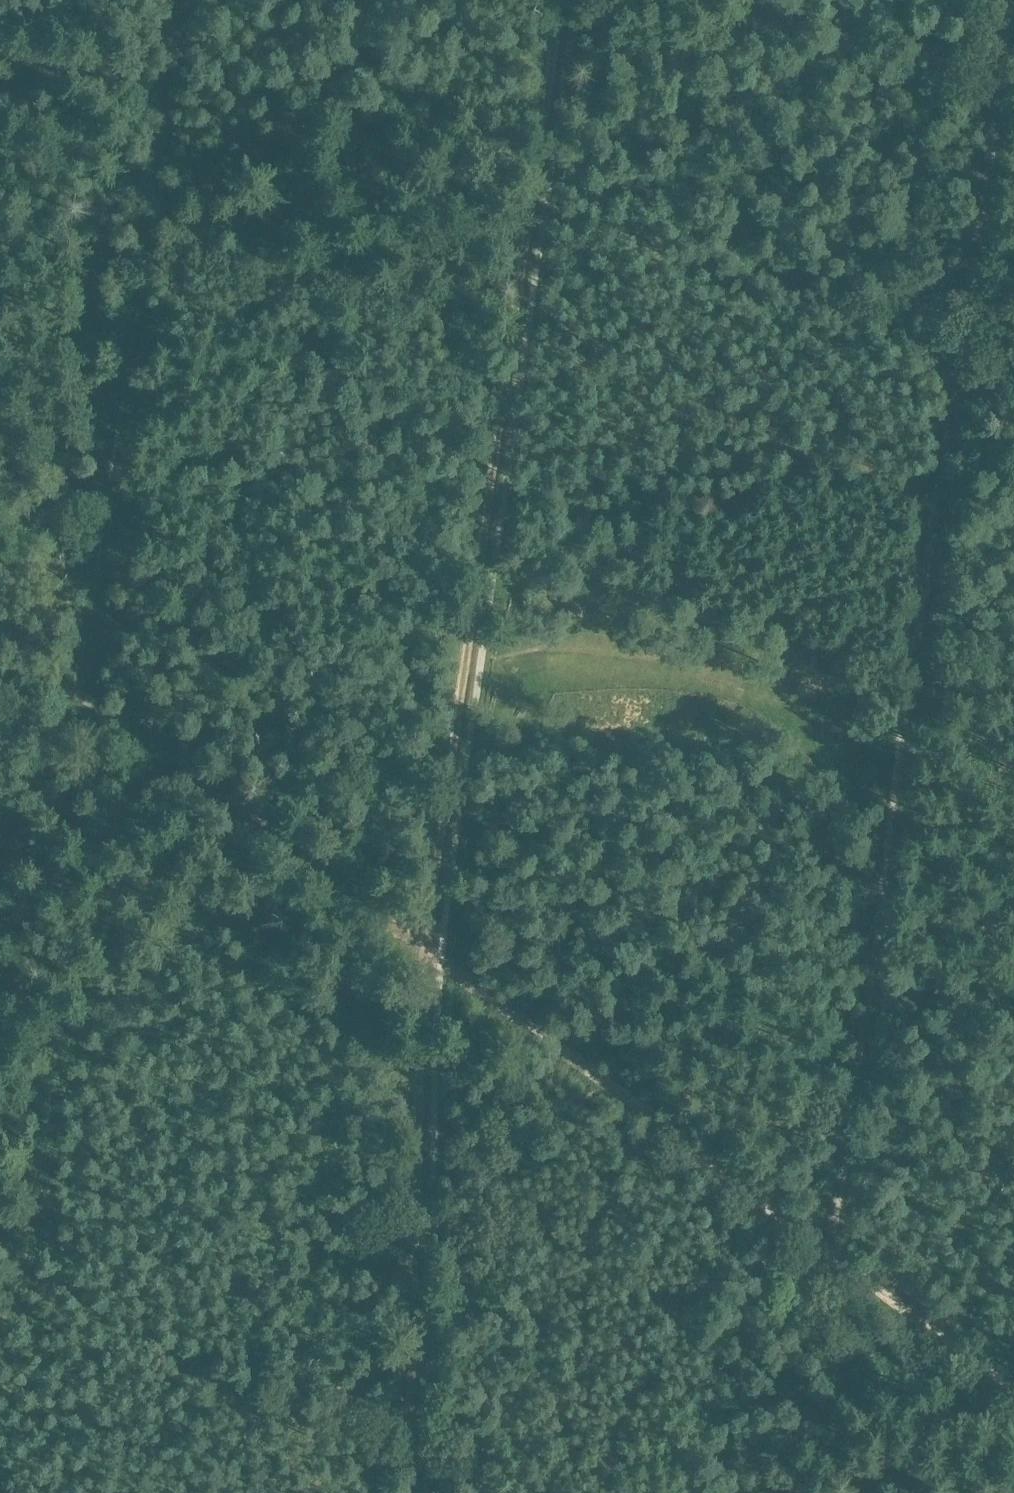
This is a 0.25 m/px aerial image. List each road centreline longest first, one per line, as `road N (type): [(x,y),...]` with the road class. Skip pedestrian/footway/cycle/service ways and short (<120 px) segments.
road 1 (track): [(1008,0),(828,1252)]
road 2 (track): [(555,0),(426,940)]
road 3 (track): [(174,0),(61,687),(0,851)]
road 4 (track): [(440,955),(1013,1389)]
road 5 (track): [(426,940),(399,1492)]
road 6 (track): [(533,149),(1013,402)]

